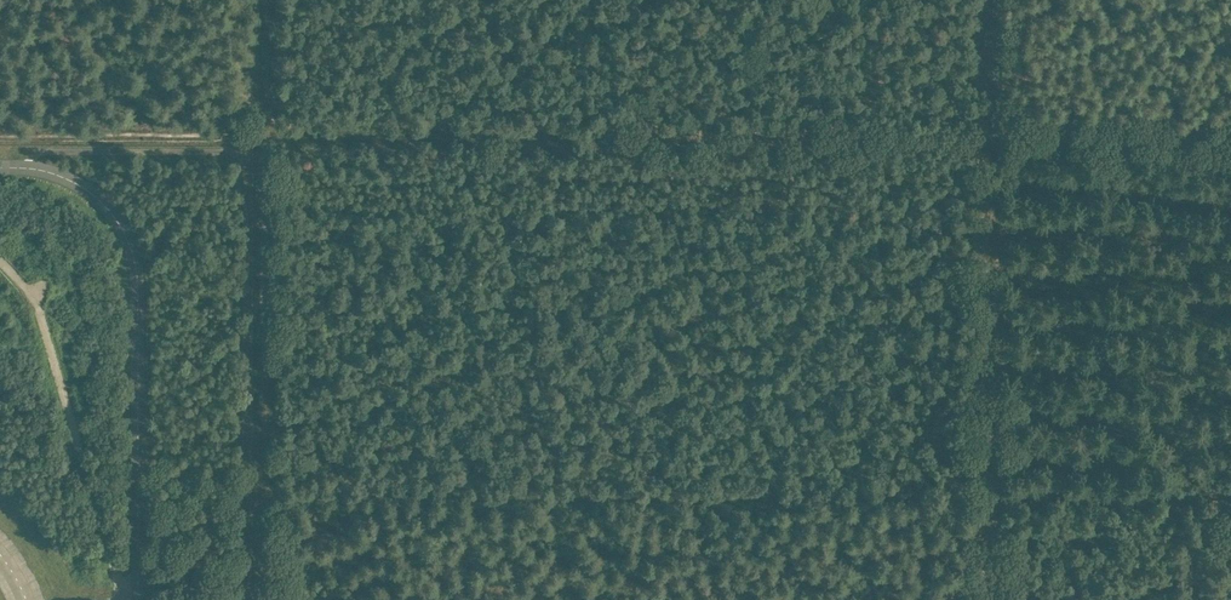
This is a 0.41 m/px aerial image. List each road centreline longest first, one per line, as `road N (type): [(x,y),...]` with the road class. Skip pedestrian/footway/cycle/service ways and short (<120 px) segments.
road 1 (track): [(1230,492),(266,487)]
road 2 (track): [(996,136),(267,135)]
road 3 (unclassified): [(138,599),(139,302),(131,250),(107,205),(64,173),(0,163)]
road 4 (track): [(267,135),(266,599)]
road 5 (track): [(996,136),(993,599)]
road 6 (track): [(267,135),(0,136)]
road 7 (track): [(1230,139),(996,136)]
road 8 (track): [(996,0),(996,136)]
road 9 (track): [(267,0),(267,135)]

